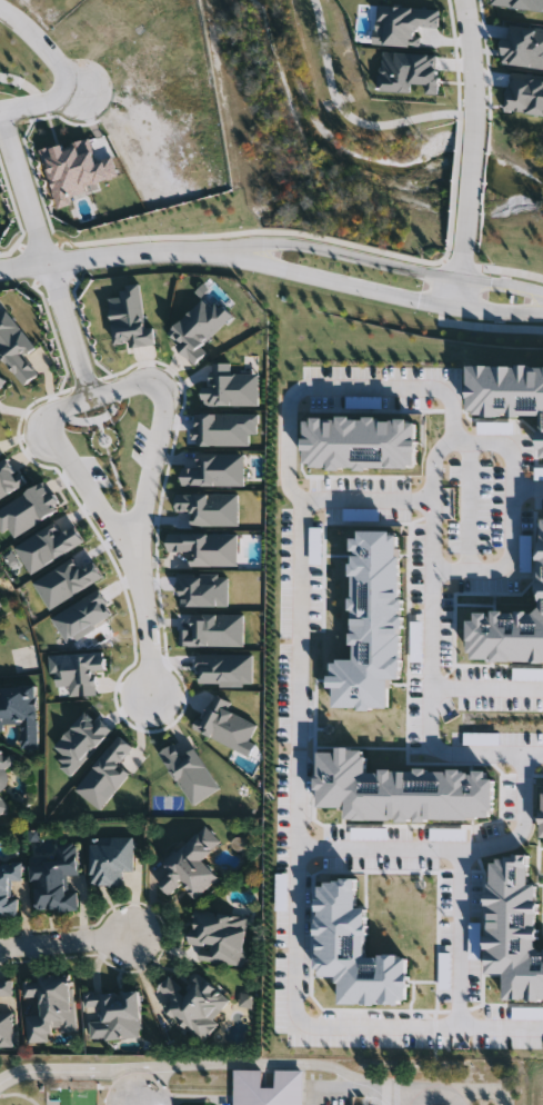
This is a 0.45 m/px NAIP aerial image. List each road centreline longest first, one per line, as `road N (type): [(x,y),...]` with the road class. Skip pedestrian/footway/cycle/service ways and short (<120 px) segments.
road 1 (tertiary): [(462,279),(322,248),(167,253)]
road 2 (residential): [(149,617),(141,529),(165,402),(143,385),(92,399)]
road 3 (tertiary): [(167,253),(250,260),(457,308)]
road 4 (residential): [(149,617),(123,546),(47,420),(92,399)]
road 5 (residential): [(0,112),(47,103),(63,91),(63,69),(0,12)]
road 6 (residential): [(49,261),(0,112)]
road 7 (residential): [(92,399),(49,261)]
road 8 (residential): [(123,937),(0,949)]
road 9 (residential): [(466,240),(475,119)]

